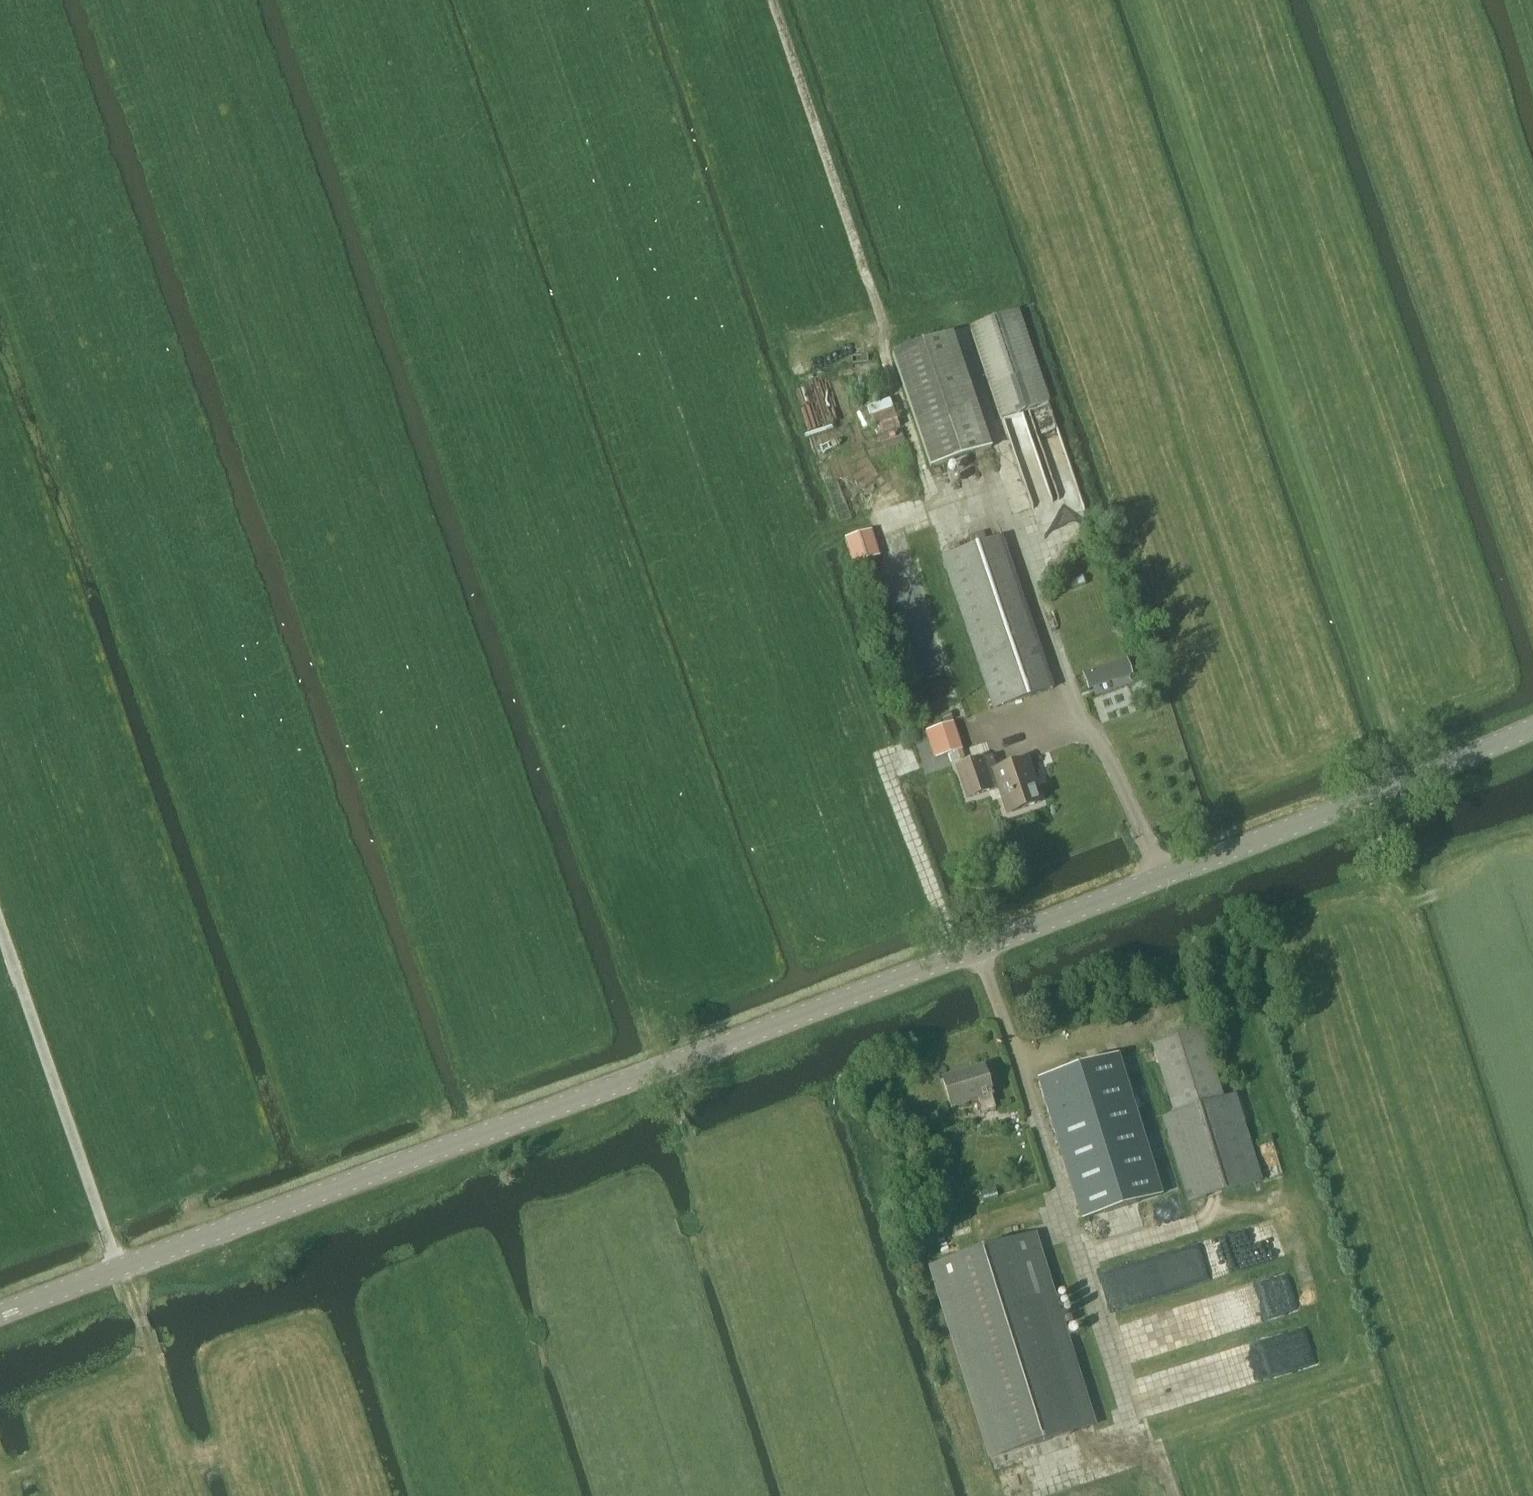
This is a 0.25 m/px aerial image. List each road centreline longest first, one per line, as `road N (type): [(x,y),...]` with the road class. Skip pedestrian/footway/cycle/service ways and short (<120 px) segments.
road 1 (unclassified): [(0,1315),(977,950),(1532,726)]
road 2 (track): [(939,528),(884,361),(883,328),(769,0)]
road 3 (track): [(119,1269),(0,927)]

